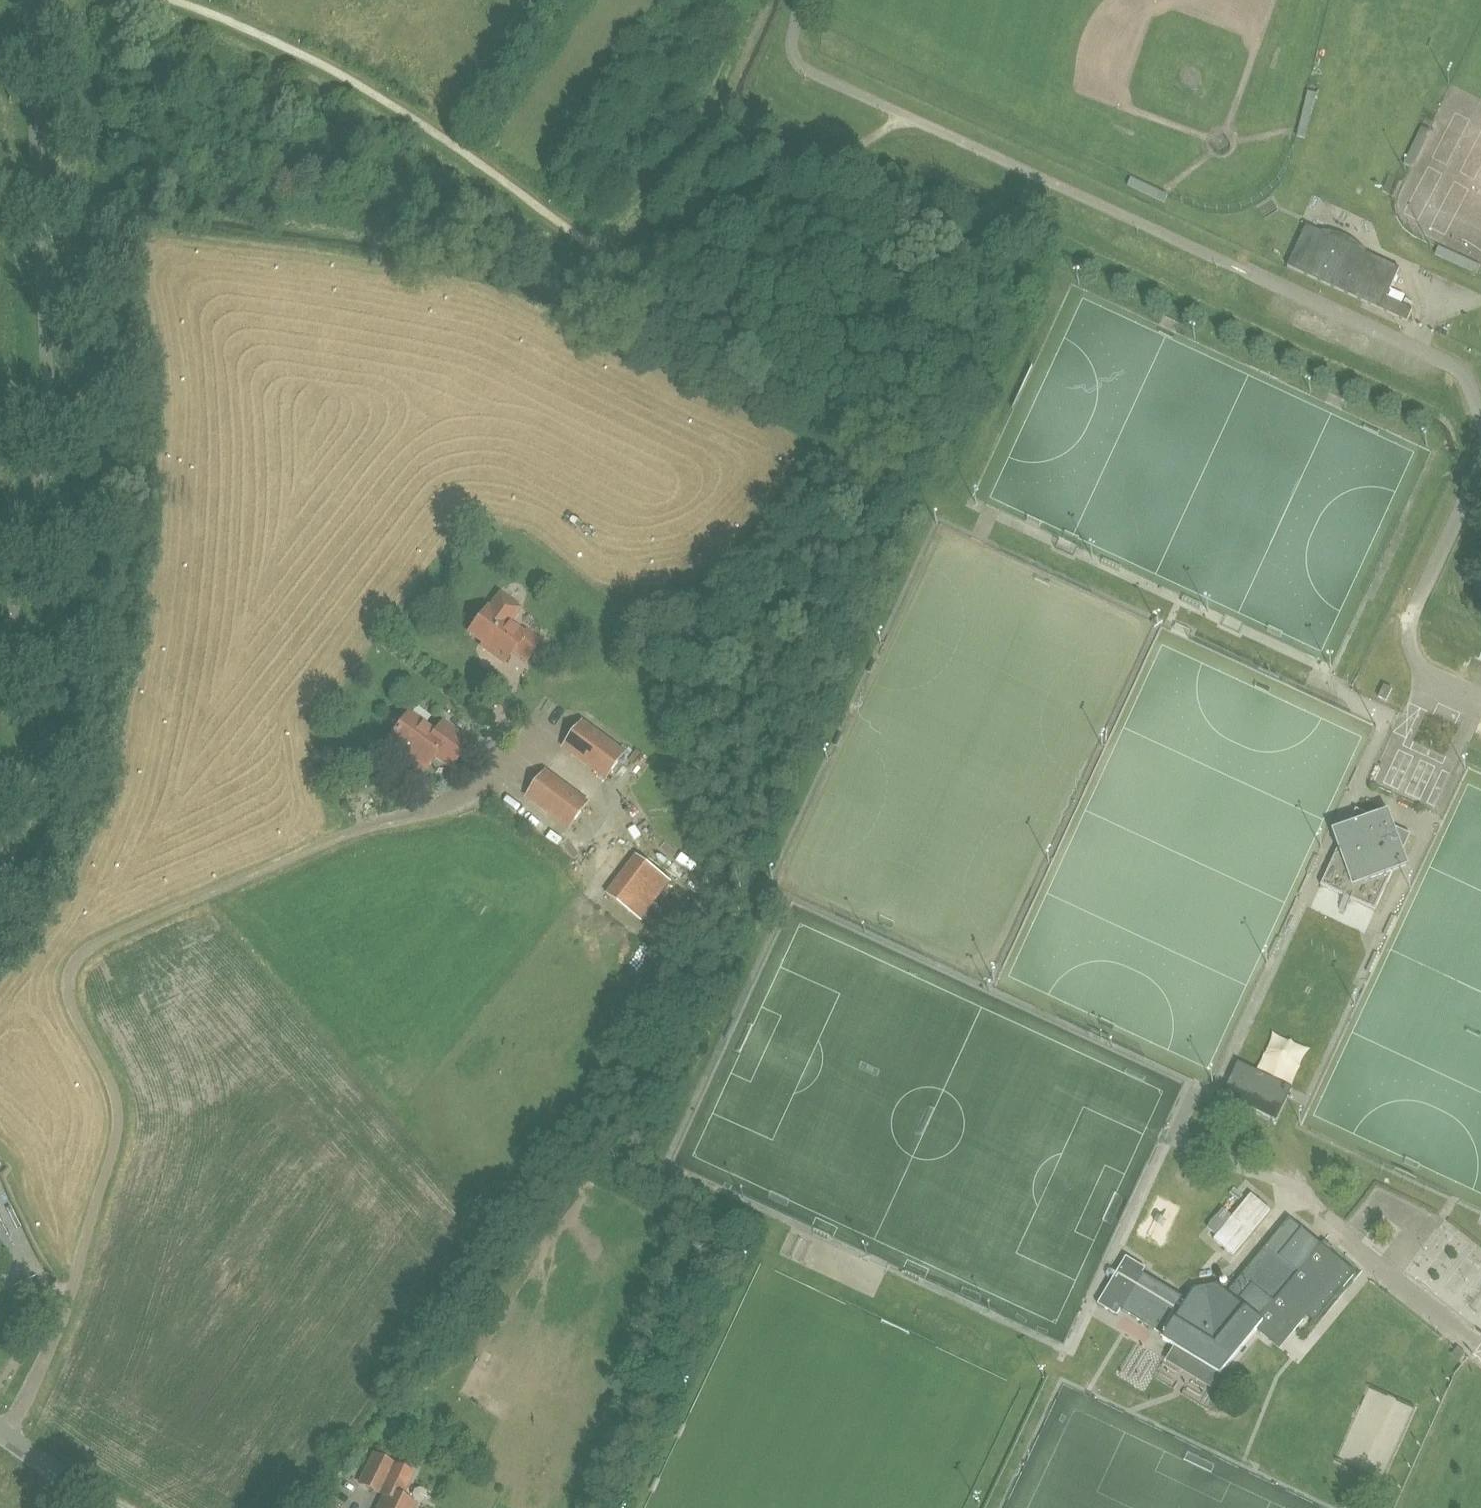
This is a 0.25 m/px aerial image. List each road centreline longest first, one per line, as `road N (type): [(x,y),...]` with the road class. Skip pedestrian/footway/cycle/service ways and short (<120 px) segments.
road 1 (residential): [(6,1437),(54,1336),(120,1122),(67,996),(66,969),(87,946),(351,830),(433,813),(491,780)]
road 2 (unclassified): [(111,1507),(6,1437)]

